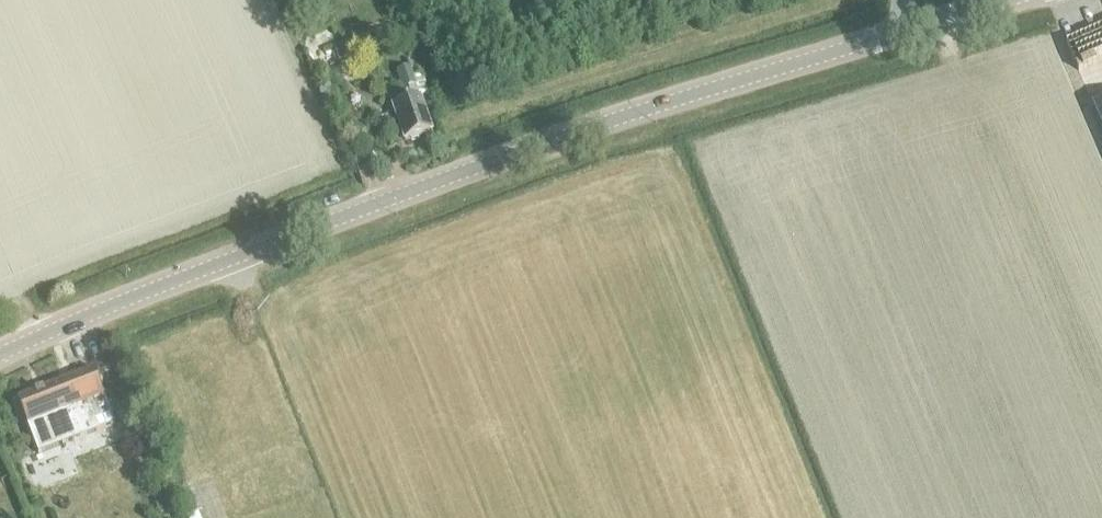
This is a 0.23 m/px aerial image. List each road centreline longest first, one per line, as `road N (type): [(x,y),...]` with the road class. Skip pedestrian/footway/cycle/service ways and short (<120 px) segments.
road 1 (tertiary): [(0,353),(440,181),(913,28)]

